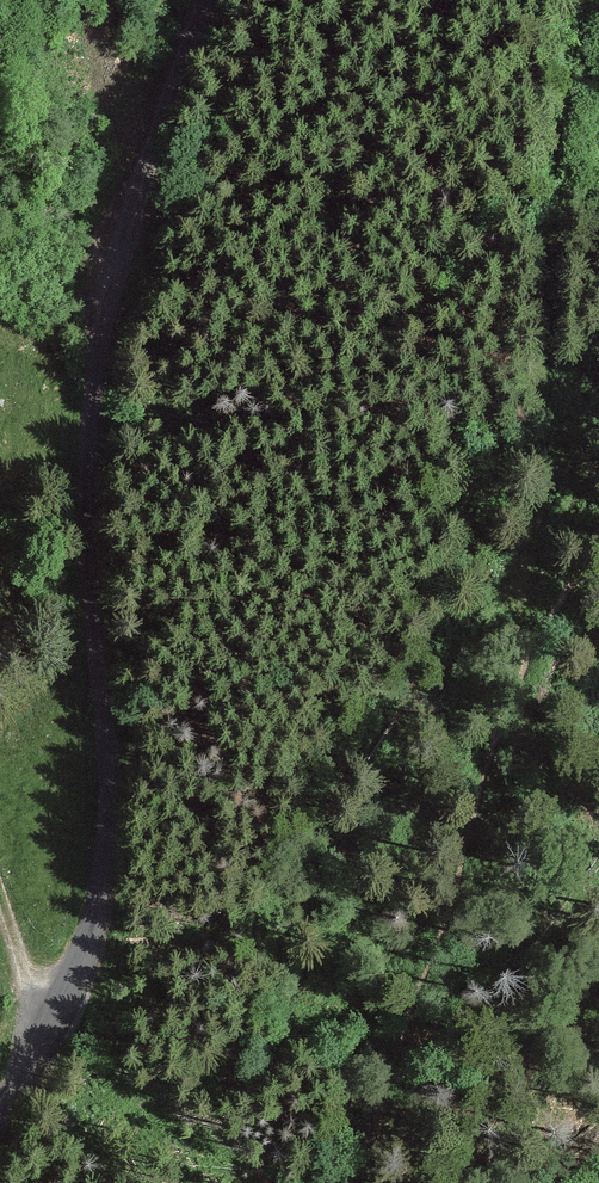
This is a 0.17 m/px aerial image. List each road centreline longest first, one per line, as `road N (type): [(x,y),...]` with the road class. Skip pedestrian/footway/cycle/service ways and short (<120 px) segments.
road 1 (unclassified): [(0,1125),(95,921),(107,762),(83,497),(94,358),(166,113),(209,0)]
road 2 (track): [(591,0),(559,209),(555,479),(528,557),(551,635)]
road 3 (track): [(42,1045),(0,909)]

